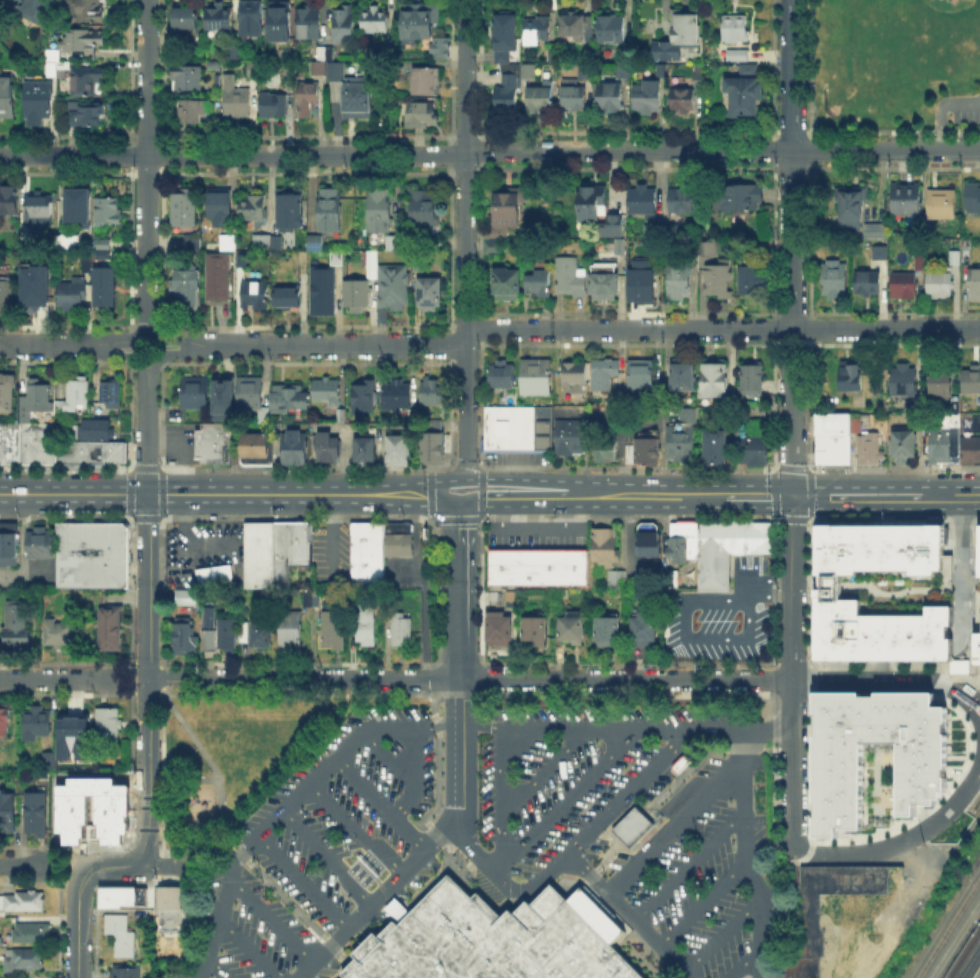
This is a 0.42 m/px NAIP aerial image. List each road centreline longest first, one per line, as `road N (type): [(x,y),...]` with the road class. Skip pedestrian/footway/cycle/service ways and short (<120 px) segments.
road 1 (residential): [(147,156),(979,151)]
road 2 (residential): [(979,329),(480,329),(448,346),(202,345)]
road 3 (residential): [(466,478),(465,0)]
road 4 (tertiary): [(130,863),(148,833),(146,493)]
road 5 (residential): [(457,680),(791,679)]
road 6 (residential): [(793,329),(792,0)]
road 7 (primary): [(629,494),(550,480),(466,478),(367,492)]
road 8 (primary): [(367,492),(146,493)]
road 9 (residential): [(457,680),(236,679)]
road 10 (residential): [(791,679),(792,493)]
road 11 (residential): [(147,341),(147,156)]
road 12 (residential): [(457,680),(458,506)]
road 13 (primary): [(458,506),(594,506),(629,494)]
road 14 (residential): [(790,850),(791,679)]
road 15 (primary): [(960,494),(792,493)]
road 16 (residential): [(147,156),(147,0)]
road 17 (primary): [(629,494),(481,495)]
road 18 (residential): [(0,156),(147,156)]
road 19 (primary): [(146,493),(0,492)]
road 20 (residential): [(791,679),(929,679)]

